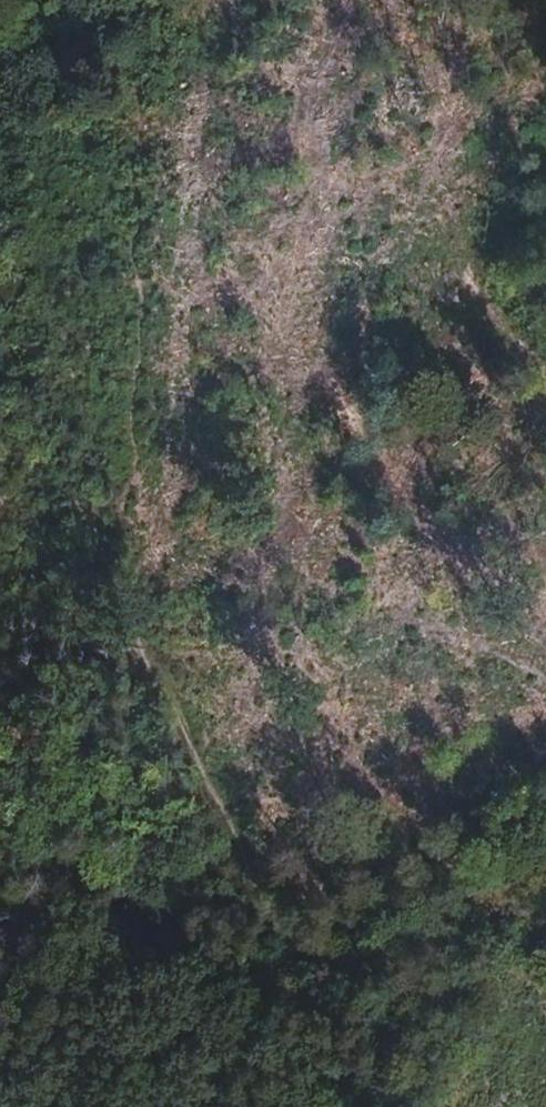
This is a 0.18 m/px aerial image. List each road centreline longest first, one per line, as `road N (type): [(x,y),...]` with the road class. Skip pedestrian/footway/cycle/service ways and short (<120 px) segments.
road 1 (track): [(351,1106),(160,711),(86,513),(0,332)]
road 2 (motorway): [(545,409),(214,1106)]
road 3 (motorway): [(270,1106),(545,567)]
road 4 (track): [(46,1106),(287,961),(545,786)]

